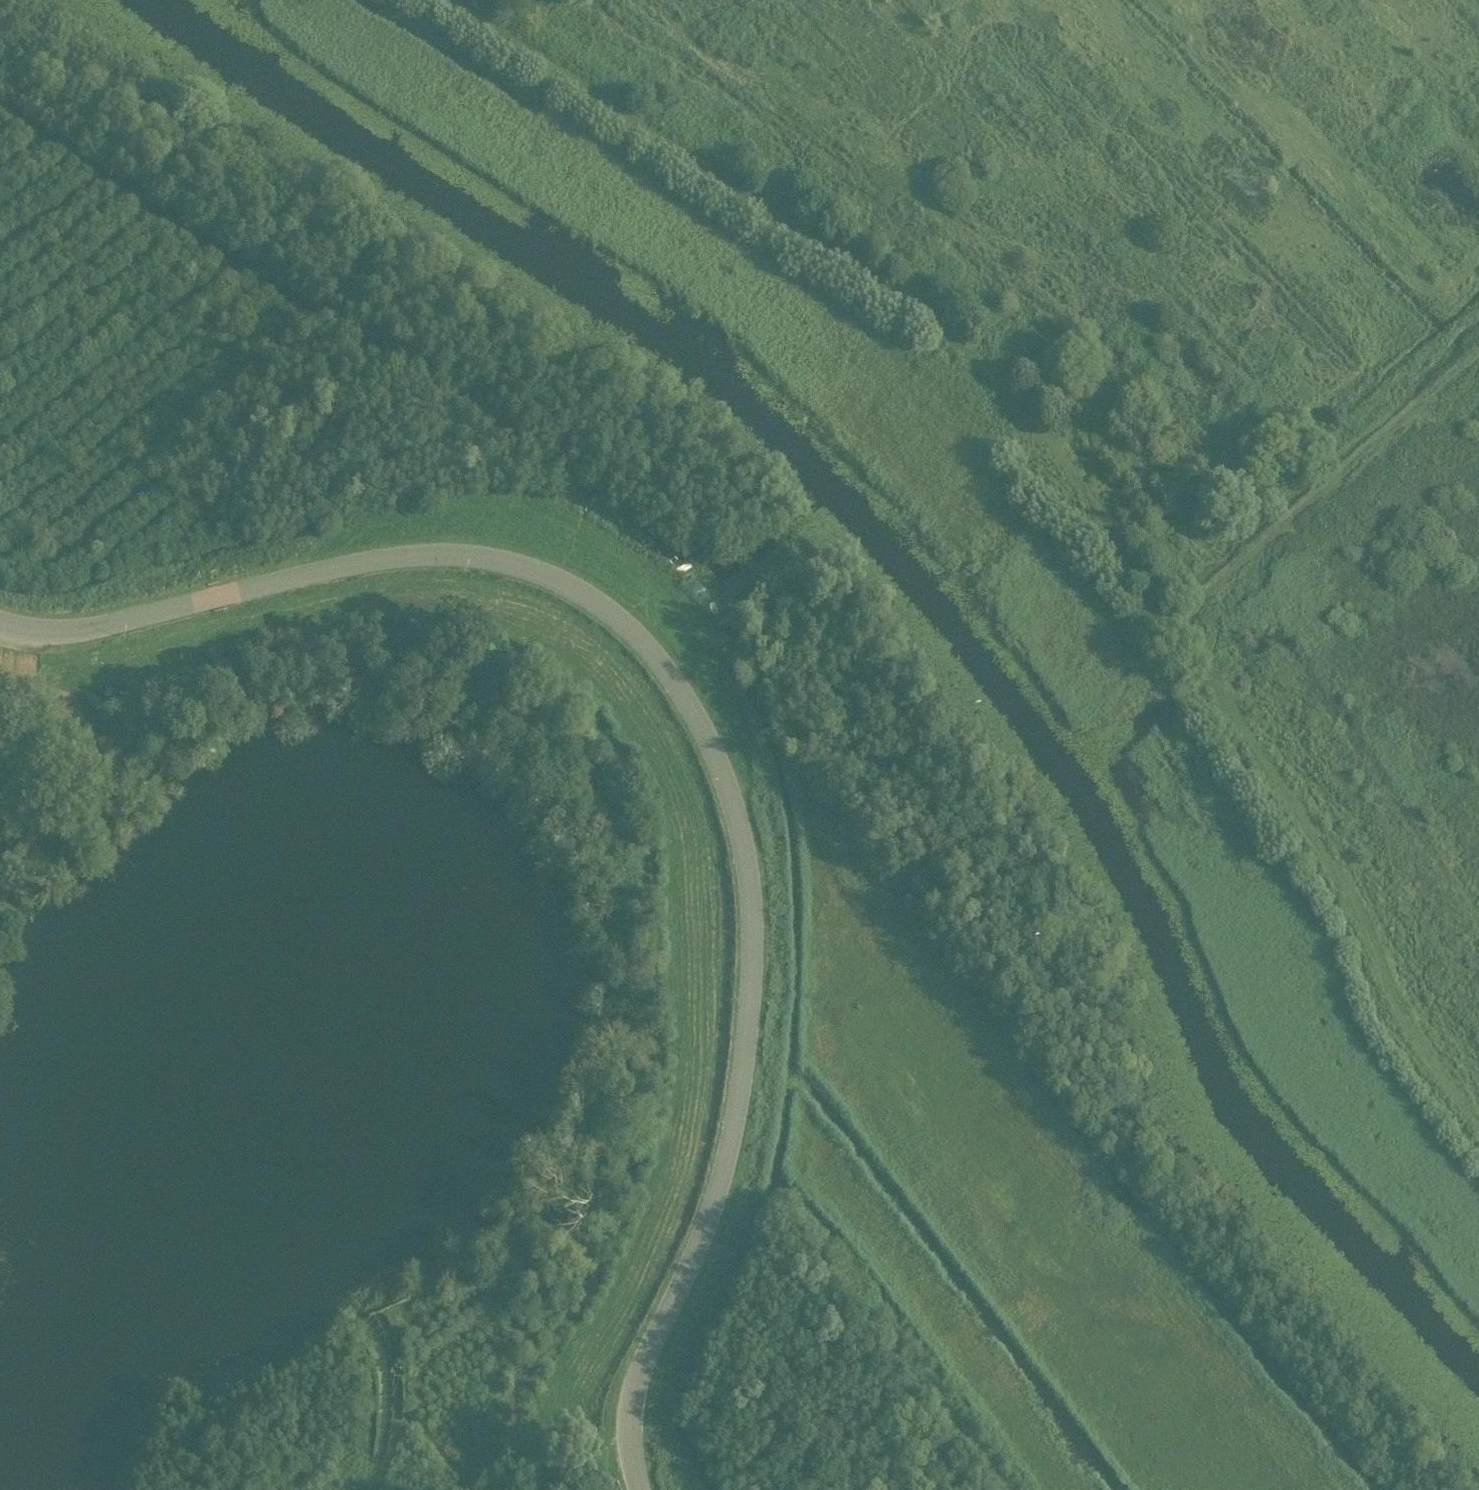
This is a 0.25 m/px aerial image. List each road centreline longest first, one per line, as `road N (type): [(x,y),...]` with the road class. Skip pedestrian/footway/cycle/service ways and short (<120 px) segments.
road 1 (tertiary): [(640,1489),(629,1433),(634,1386),(722,1175),(752,966),(741,831),(715,754),(677,684),(631,630),(587,596),(484,559),(413,557),(324,570),(77,631),(0,624)]
road 2 (track): [(1478,1093),(1424,1014),(1352,853),(1201,620),(1195,598),(1206,575),(1478,341)]

